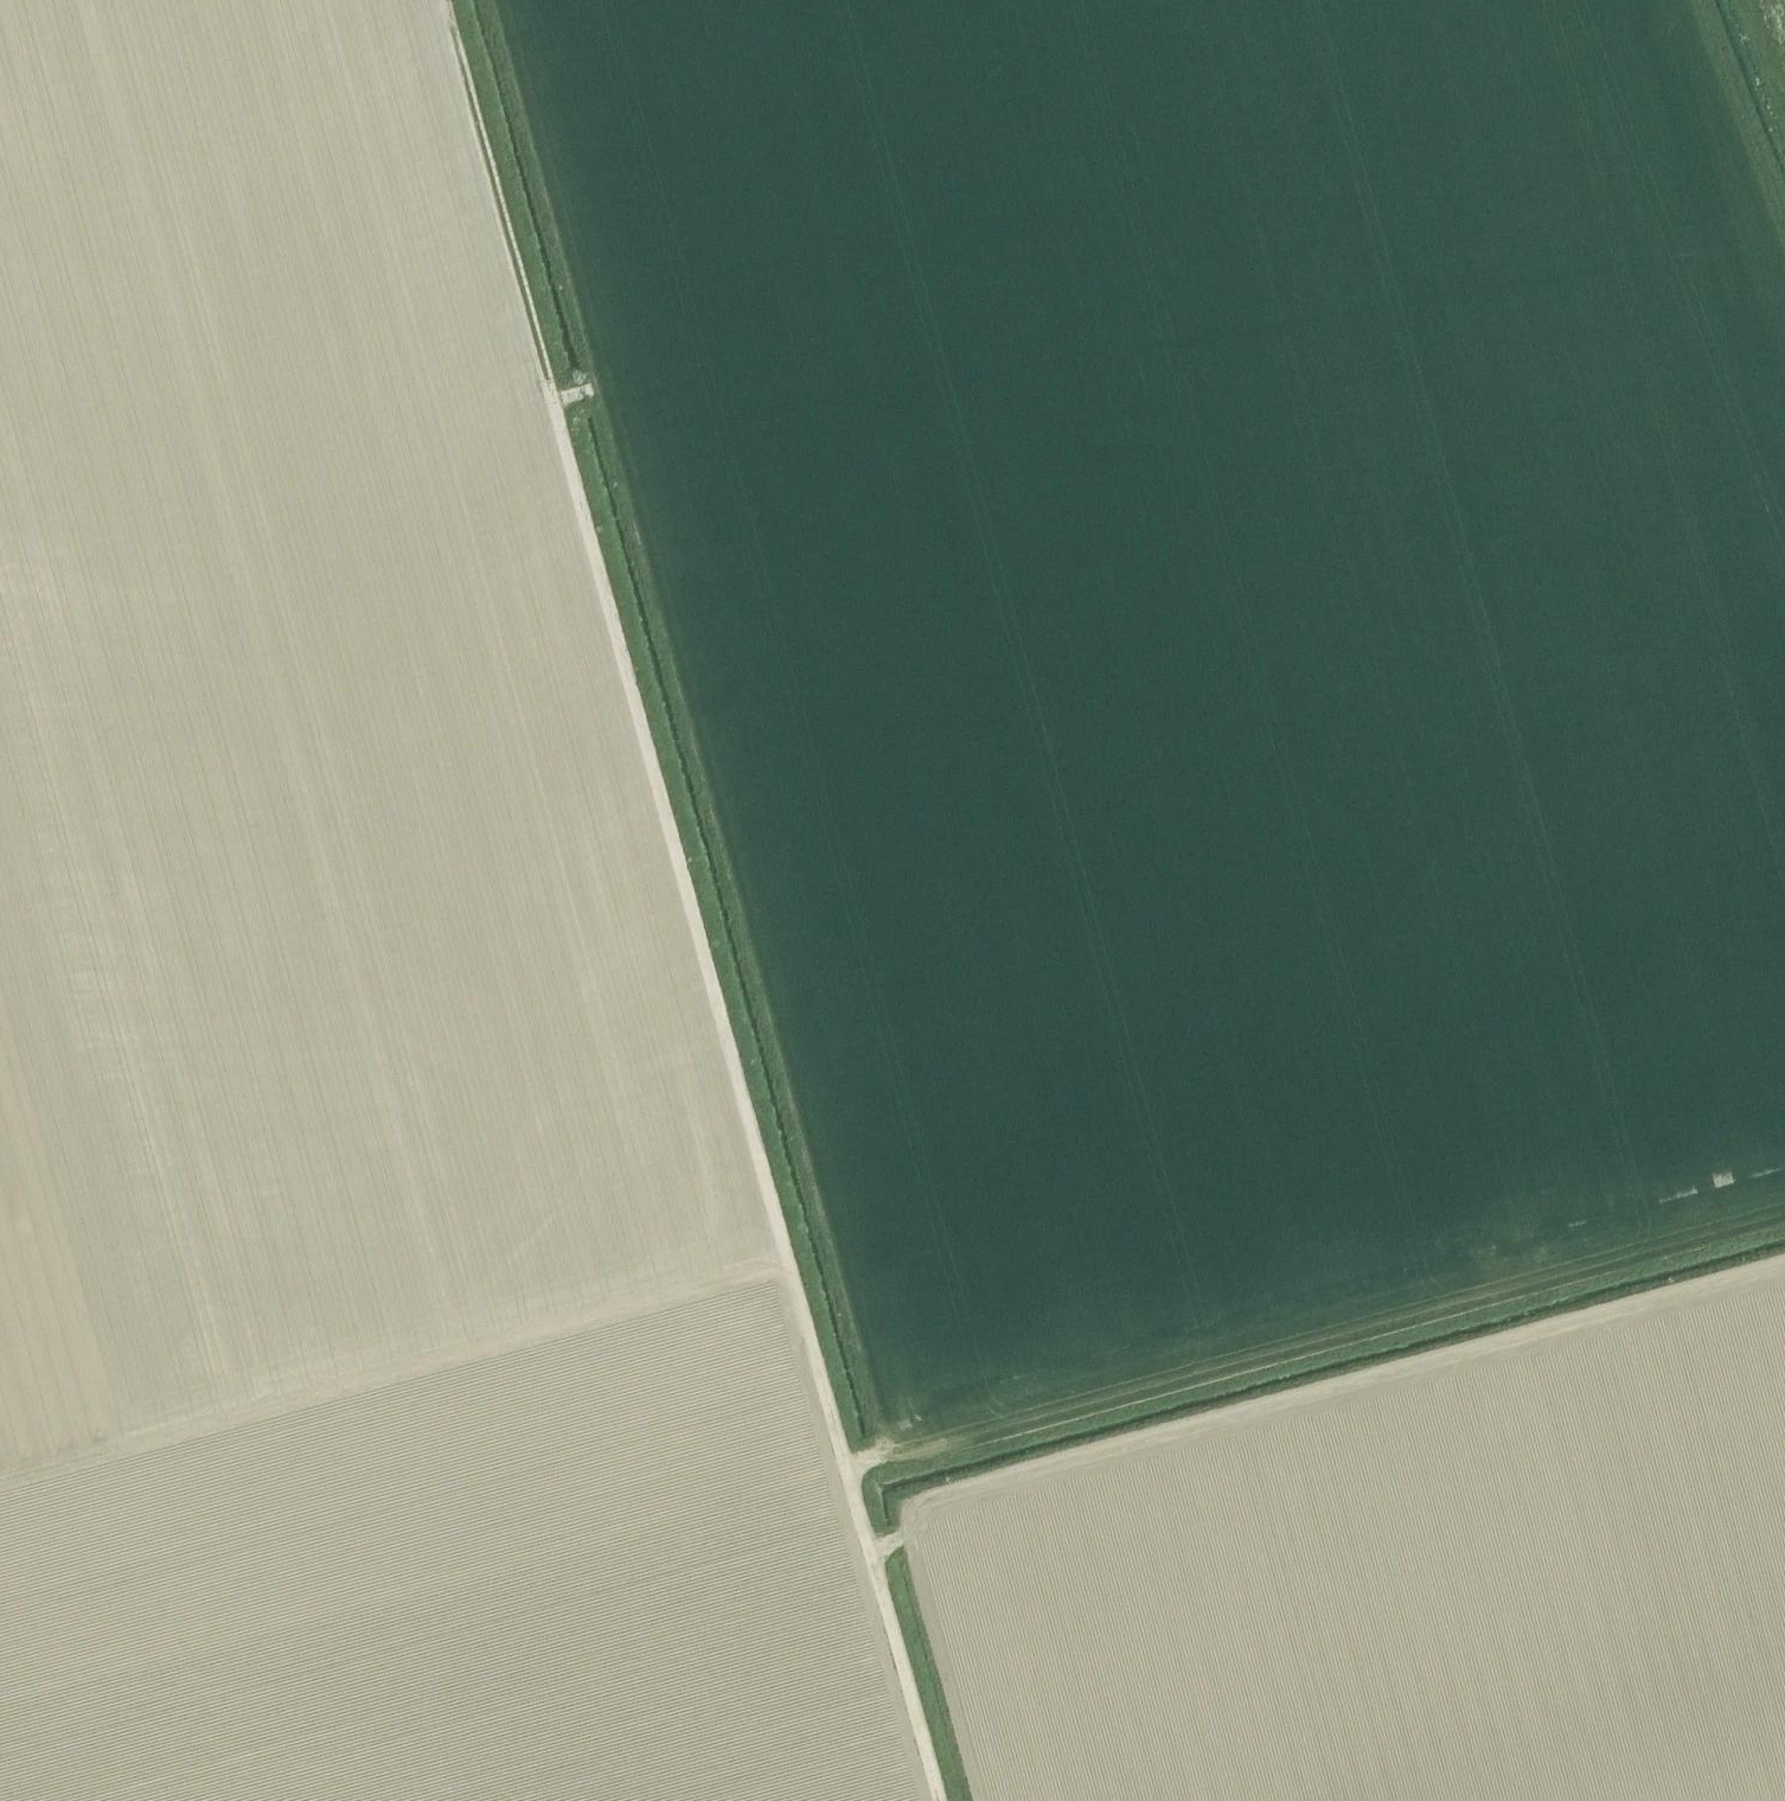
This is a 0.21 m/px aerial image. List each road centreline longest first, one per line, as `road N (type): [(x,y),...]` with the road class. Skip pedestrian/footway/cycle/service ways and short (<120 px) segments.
road 1 (track): [(936,1800),(437,0)]

